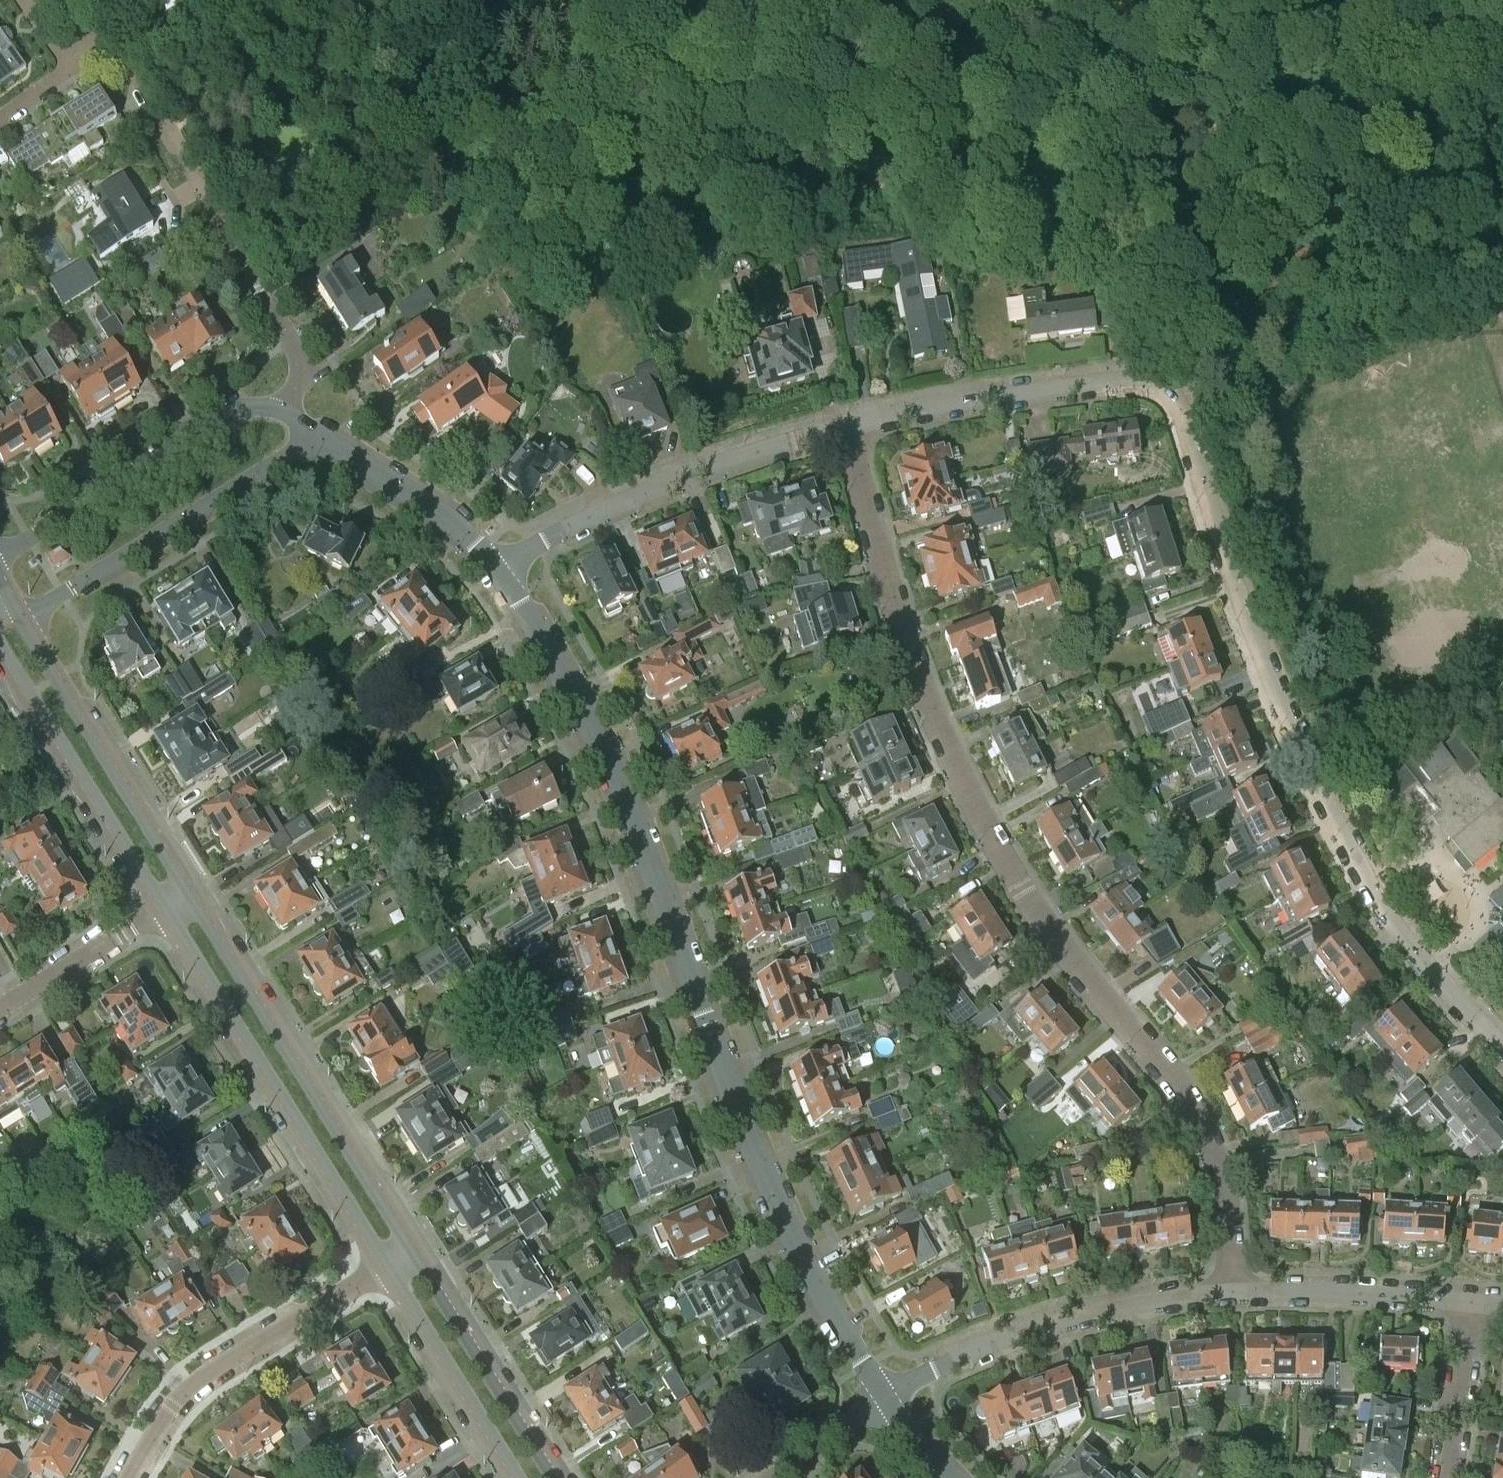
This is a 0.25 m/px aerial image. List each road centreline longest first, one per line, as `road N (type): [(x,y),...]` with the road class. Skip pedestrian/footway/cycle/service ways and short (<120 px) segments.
road 1 (residential): [(1236,1289),(1223,1188),(1200,1118),(1008,874),(931,715),(847,424)]
road 2 (residential): [(883,1400),(785,1221),(600,743),(500,568)]
road 3 (track): [(546,0),(718,116),(788,152),(848,180),(1034,237),(1105,275),(1155,307),(1194,346),(1170,391)]
road 4 (residential): [(1502,1046),(1390,918),(1355,858),(1237,590),(1170,391)]
road 5 (residential): [(277,407),(299,384),(303,364),(129,54),(113,38),(69,63)]
road 6 (tertiary): [(414,1255),(185,889)]
road 7 (tertiary): [(162,907),(389,1271)]
road 8 (residential): [(500,568),(681,476),(847,424)]
road 9 (residential): [(883,1400),(1008,1337),(1084,1313),(1236,1289)]
road 10 (residential): [(21,618),(318,439)]
road 11 (residential): [(134,1477),(175,1411),(206,1380),(389,1271)]
road 12 (residential): [(847,424),(1103,381),(1170,391)]
road 13 (tertiary): [(185,889),(21,618)]
road 14 (residential): [(277,407),(225,415),(30,538),(0,548)]
road 15 (tertiary): [(0,646),(162,907)]
road 16 (tertiary): [(553,1477),(414,1255)]
road 17 (tertiary): [(389,1271),(515,1477)]
road 18 (residential): [(1236,1289),(1471,1303)]
road 19 (residential): [(500,568),(422,502),(318,439)]
road 20 (residential): [(0,1008),(162,907)]
road 21 (residential): [(1447,1477),(1471,1303)]
road 22 (track): [(253,0),(171,131)]
road 23 (residential): [(778,1477),(883,1400)]

